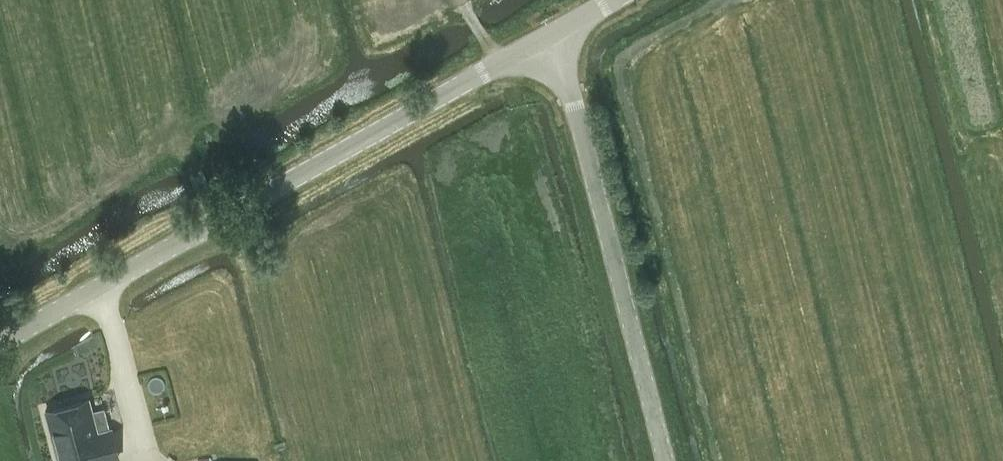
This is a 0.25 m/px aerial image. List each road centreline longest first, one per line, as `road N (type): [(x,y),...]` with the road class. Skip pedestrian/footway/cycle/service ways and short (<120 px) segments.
road 1 (unclassified): [(0,342),(555,34)]
road 2 (unclassified): [(664,460),(555,34)]

